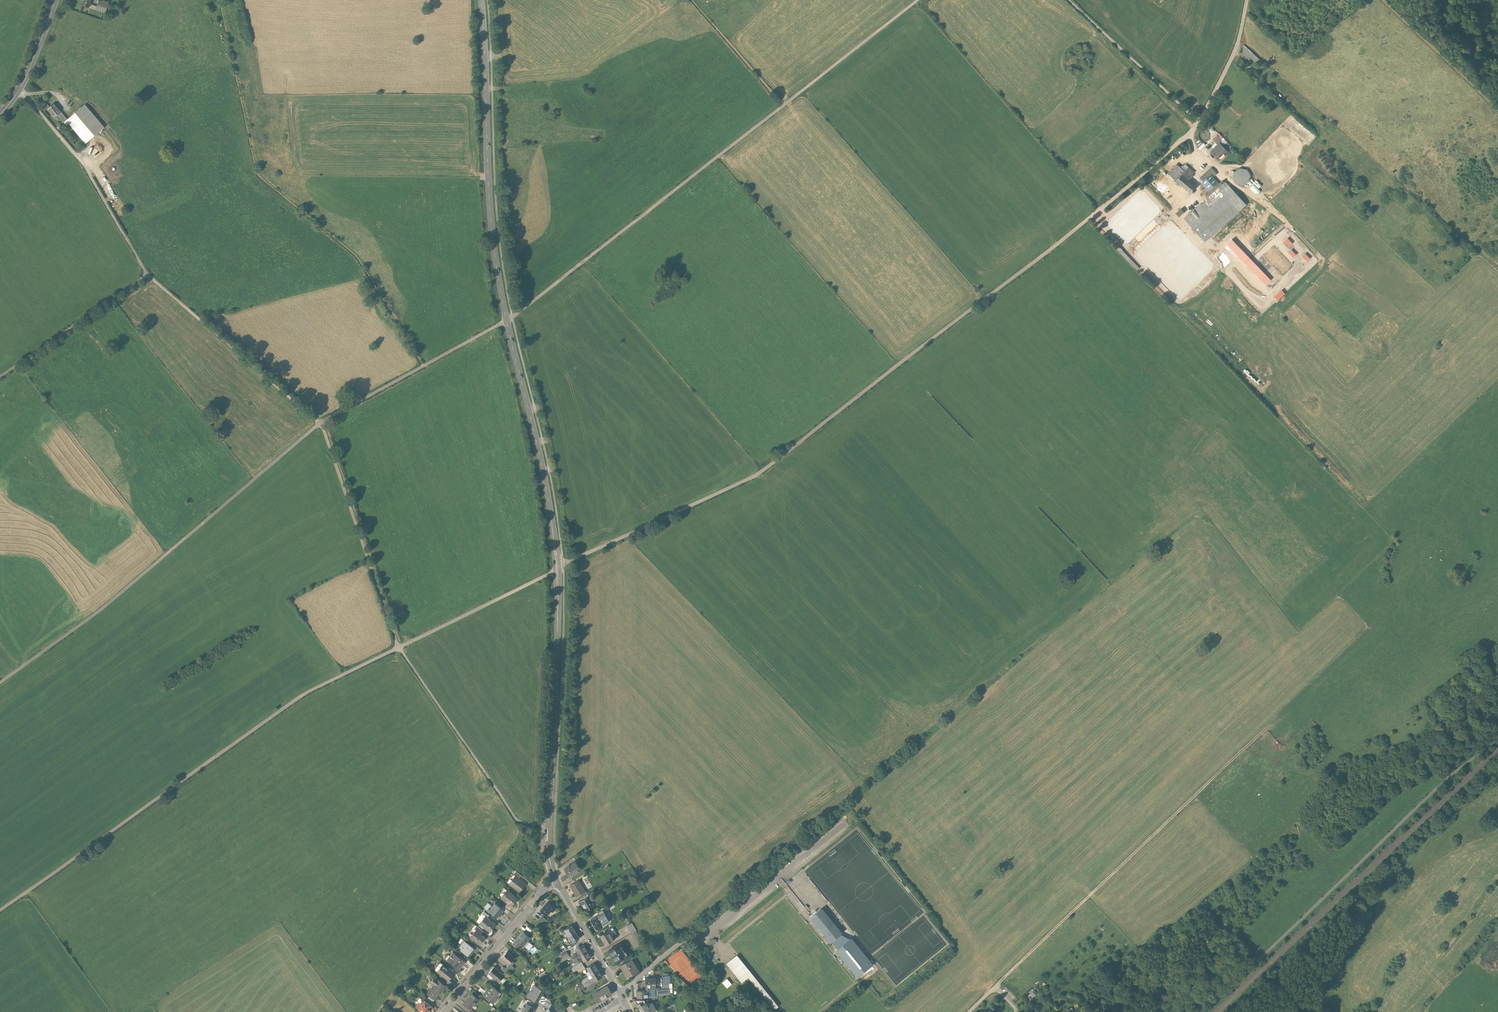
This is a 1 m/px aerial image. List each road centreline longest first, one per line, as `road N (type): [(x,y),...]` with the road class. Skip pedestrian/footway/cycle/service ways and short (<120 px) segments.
road 1 (tertiary): [(481,0),(494,248),(557,569),(547,828)]
road 2 (track): [(557,569),(765,469),(1189,135)]
road 3 (track): [(918,0),(512,317),(319,423)]
road 4 (track): [(399,648),(306,693),(0,910)]
road 5 (track): [(319,423),(101,610),(0,683)]
road 6 (track): [(0,379),(148,275),(319,423)]
road 7 (track): [(1203,1011),(1497,733)]
road 8 (track): [(995,988),(1260,732)]
road 9 (track): [(319,423),(399,648)]
road 10 (track): [(399,648),(513,817),(547,825)]
road 11 (track): [(148,275),(85,166),(18,92)]
road 12 (track): [(1070,0),(1198,122)]
road 13 (track): [(557,569),(399,648)]
road 14 (residential): [(443,1011),(554,877)]
road 15 (unclassified): [(1189,135),(1231,58),(1247,0)]
road 16 (tertiary): [(554,877),(622,1000)]
road 17 (tertiary): [(55,0),(24,81),(0,114)]

